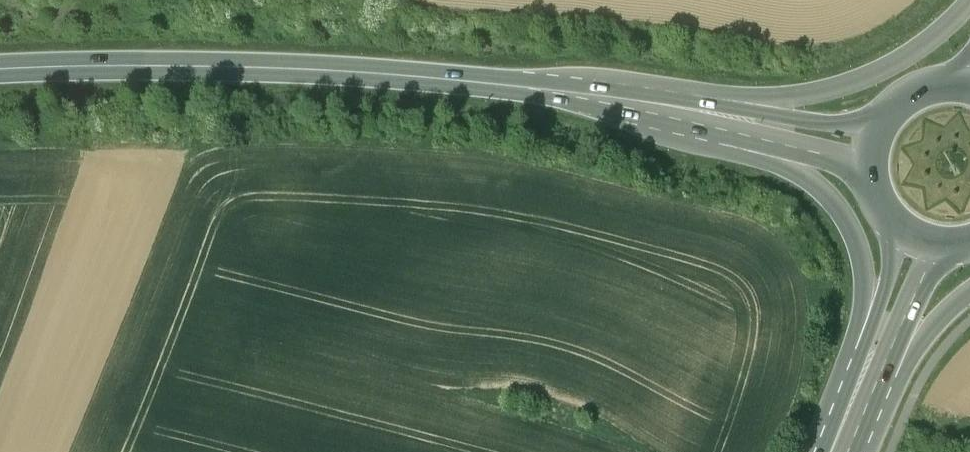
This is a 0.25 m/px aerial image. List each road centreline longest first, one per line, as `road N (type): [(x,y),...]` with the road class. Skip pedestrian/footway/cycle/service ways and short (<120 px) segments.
road 1 (primary): [(526,86),(651,134),(789,169),(839,210),(860,254),(863,294),(808,451)]
road 2 (primary): [(0,67),(345,71),(526,86)]
road 3 (primary): [(969,2),(903,59),(814,92),(759,96),(576,70),(526,86)]
road 4 (primary): [(879,127),(635,92),(586,96)]
road 5 (primary): [(586,96),(869,166)]
road 6 (primary): [(903,231),(823,451)]
road 7 (primary): [(848,451),(937,246)]
road 8 (primary): [(870,451),(934,327),(969,293)]

